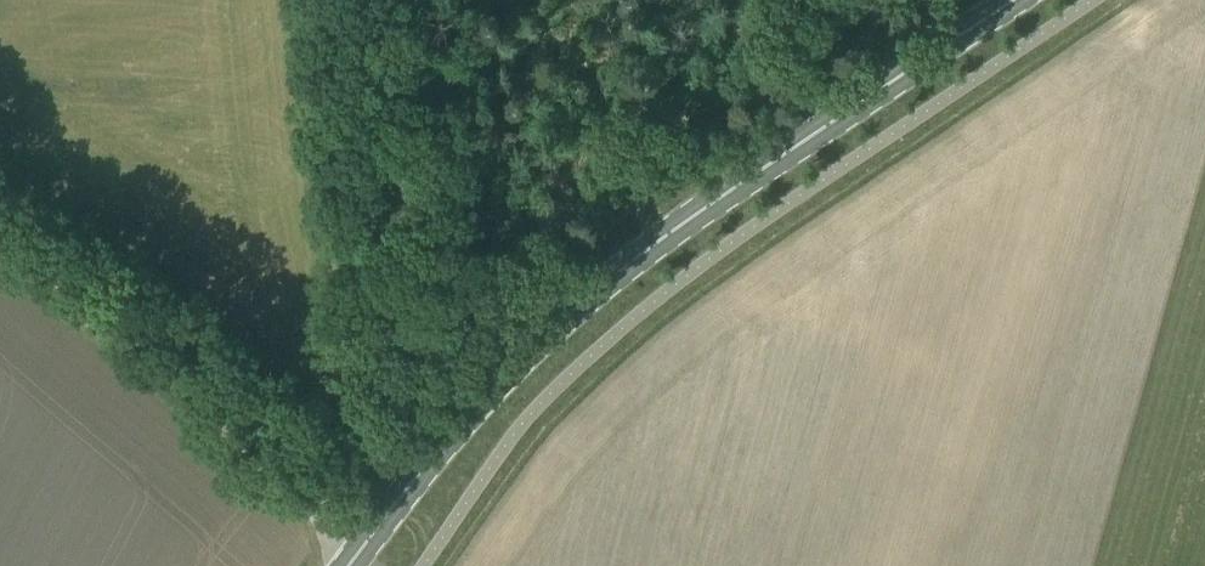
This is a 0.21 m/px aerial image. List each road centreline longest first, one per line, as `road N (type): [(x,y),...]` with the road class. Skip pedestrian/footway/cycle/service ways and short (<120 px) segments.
road 1 (primary): [(348,565),(421,470),(583,297),(1014,0)]
road 2 (track): [(357,554),(198,403),(0,236)]

